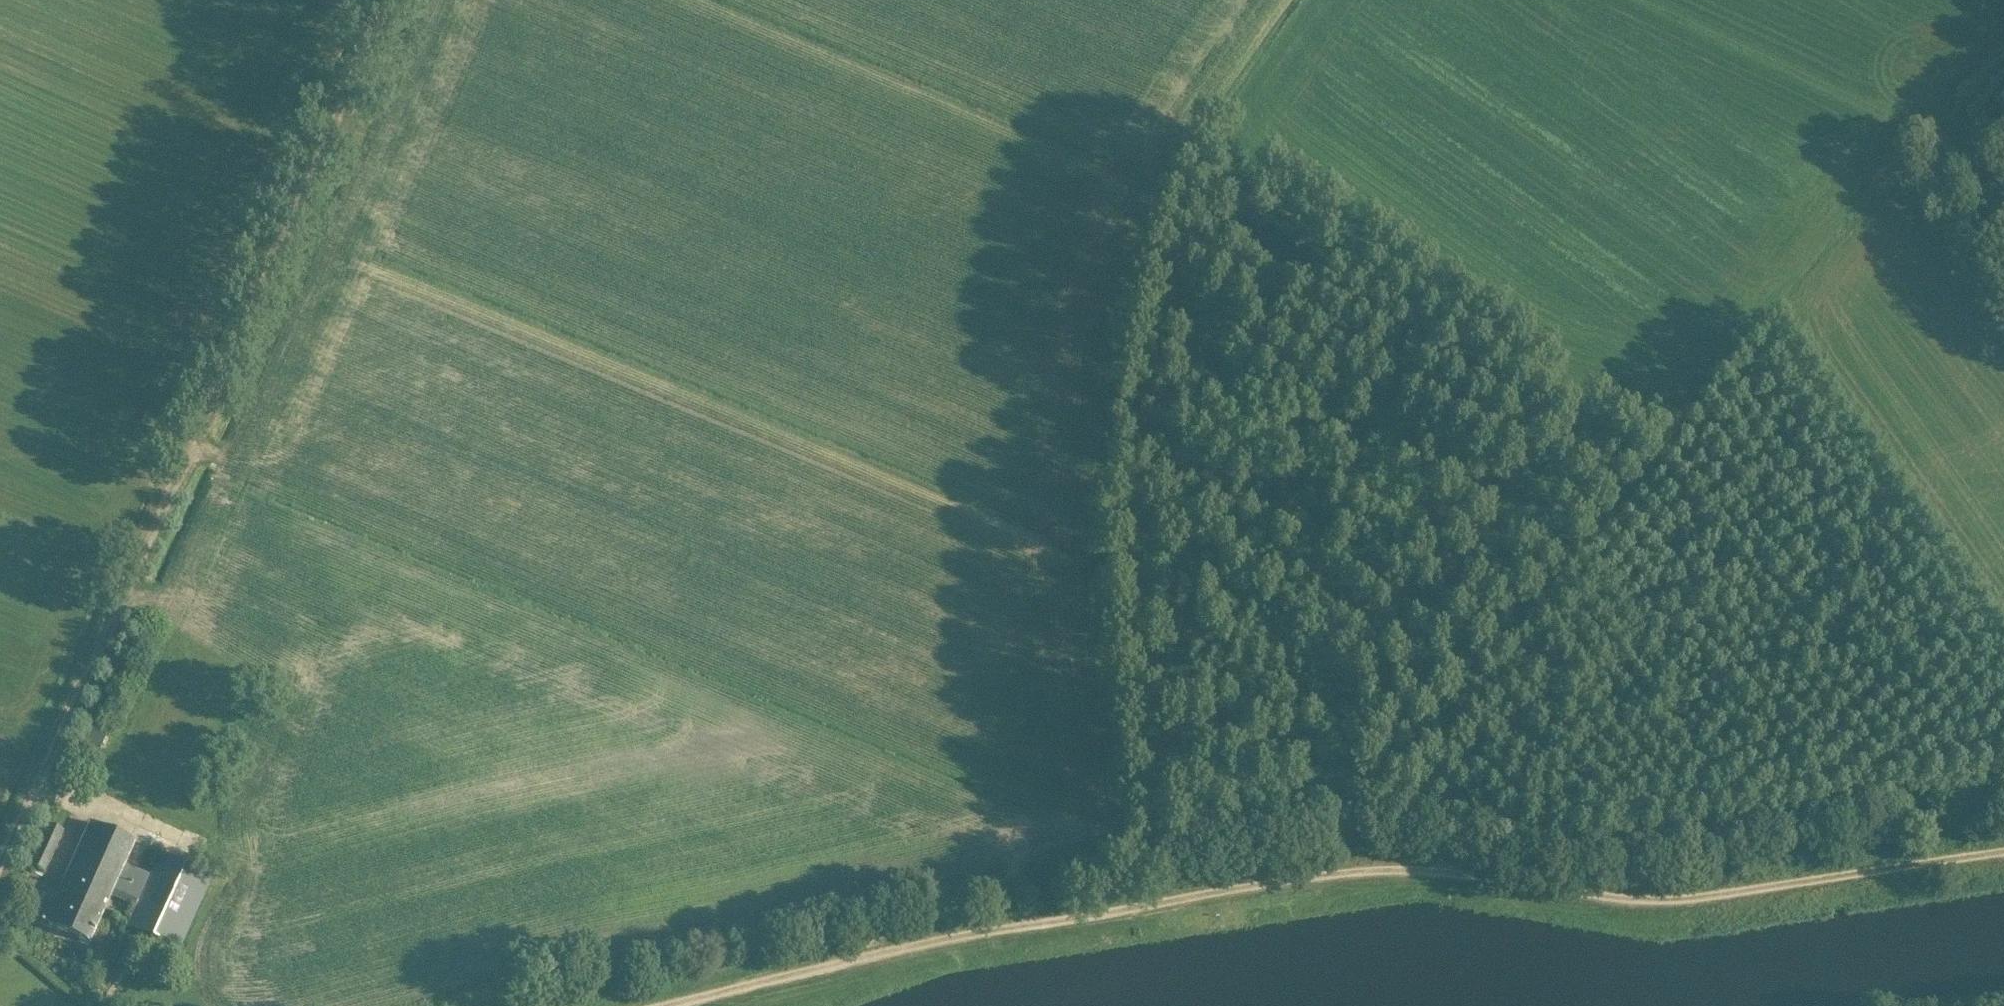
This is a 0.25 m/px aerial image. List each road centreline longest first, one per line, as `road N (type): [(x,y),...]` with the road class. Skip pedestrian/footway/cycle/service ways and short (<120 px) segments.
road 1 (track): [(2003,843),(1764,889),(1665,899),(1370,870),(829,966),(650,1005)]
road 2 (track): [(0,861),(388,0)]

